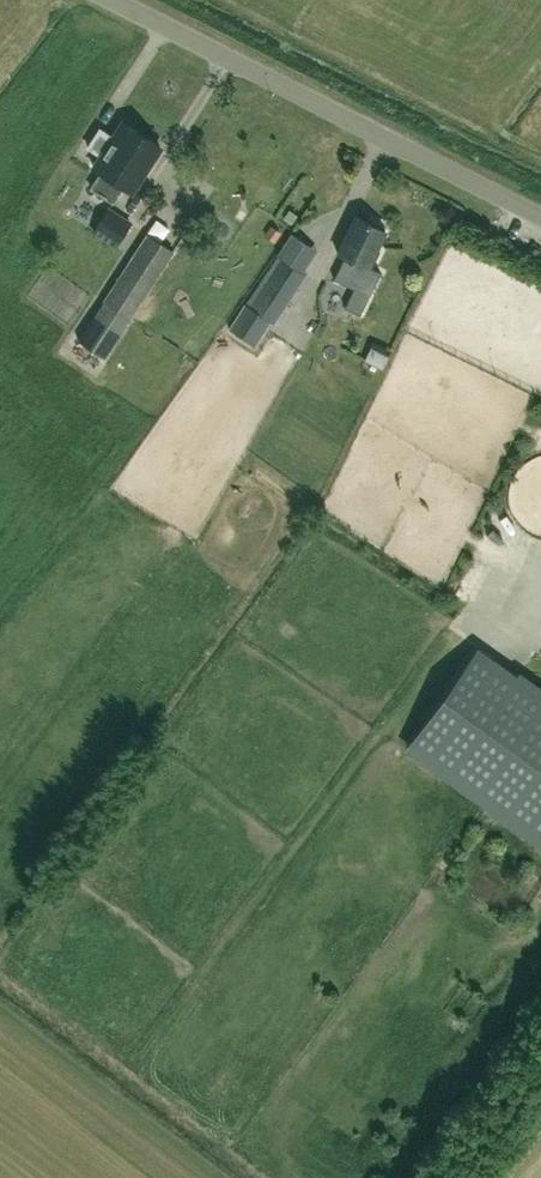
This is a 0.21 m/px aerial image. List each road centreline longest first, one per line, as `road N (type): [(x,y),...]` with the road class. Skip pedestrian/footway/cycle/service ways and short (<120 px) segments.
road 1 (unclassified): [(540,208),(126,0)]

